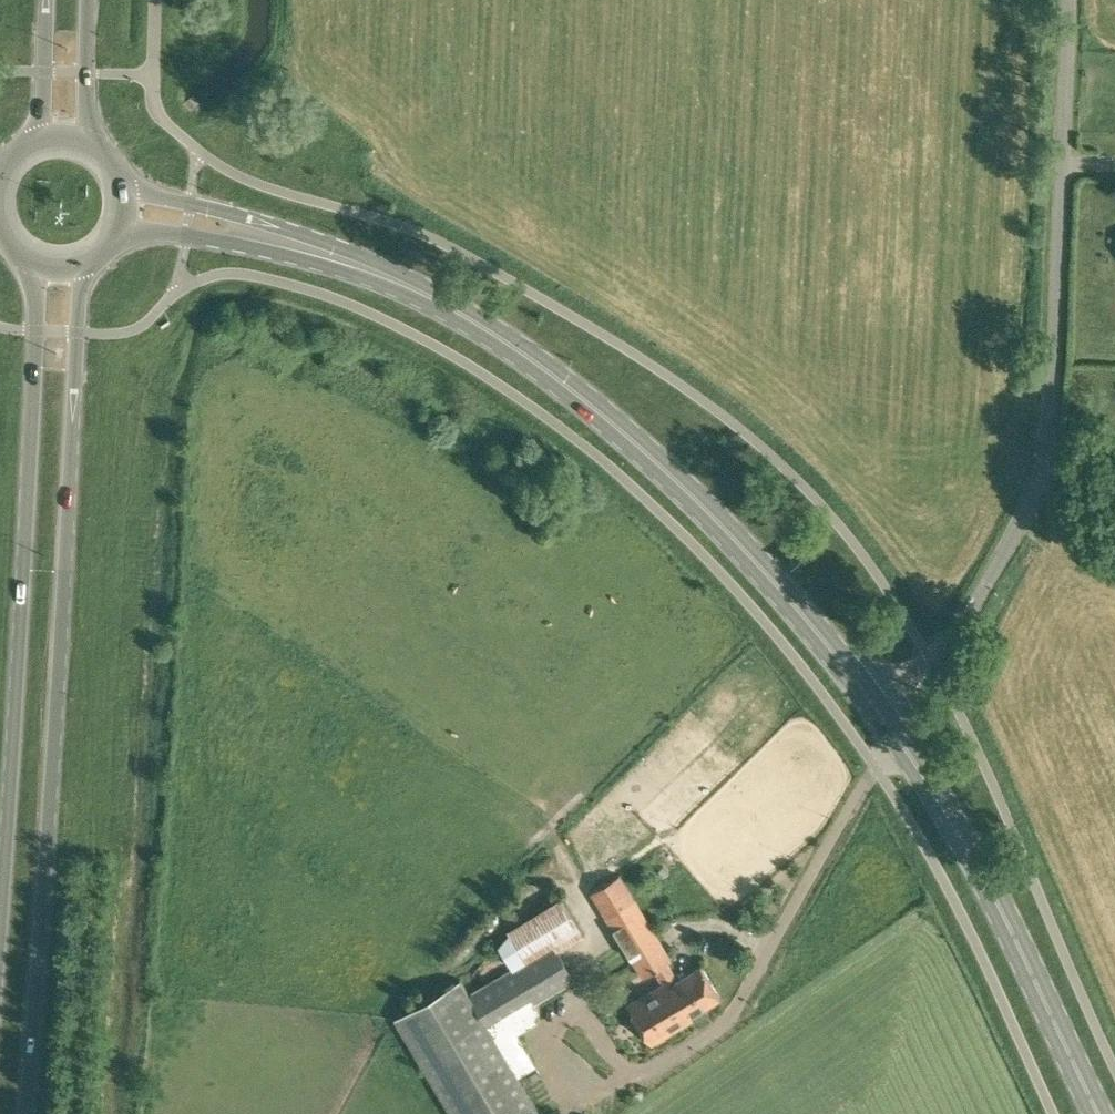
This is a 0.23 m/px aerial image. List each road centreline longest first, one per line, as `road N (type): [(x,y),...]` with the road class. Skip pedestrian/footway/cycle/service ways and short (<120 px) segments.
road 1 (primary): [(882,713),(778,586),(646,453),(506,342),(355,265),(125,211)]
road 2 (primary): [(27,1113),(87,262)]
road 3 (primary): [(34,261),(34,387),(0,938)]
road 4 (unclassified): [(1041,472),(1053,411),(1069,0)]
road 5 (primary): [(1098,1113),(998,903),(882,713)]
road 6 (unclassified): [(882,713),(1007,545),(1041,472)]
road 7 (primary): [(91,145),(89,0)]
road 8 (primary): [(44,0),(41,139)]

